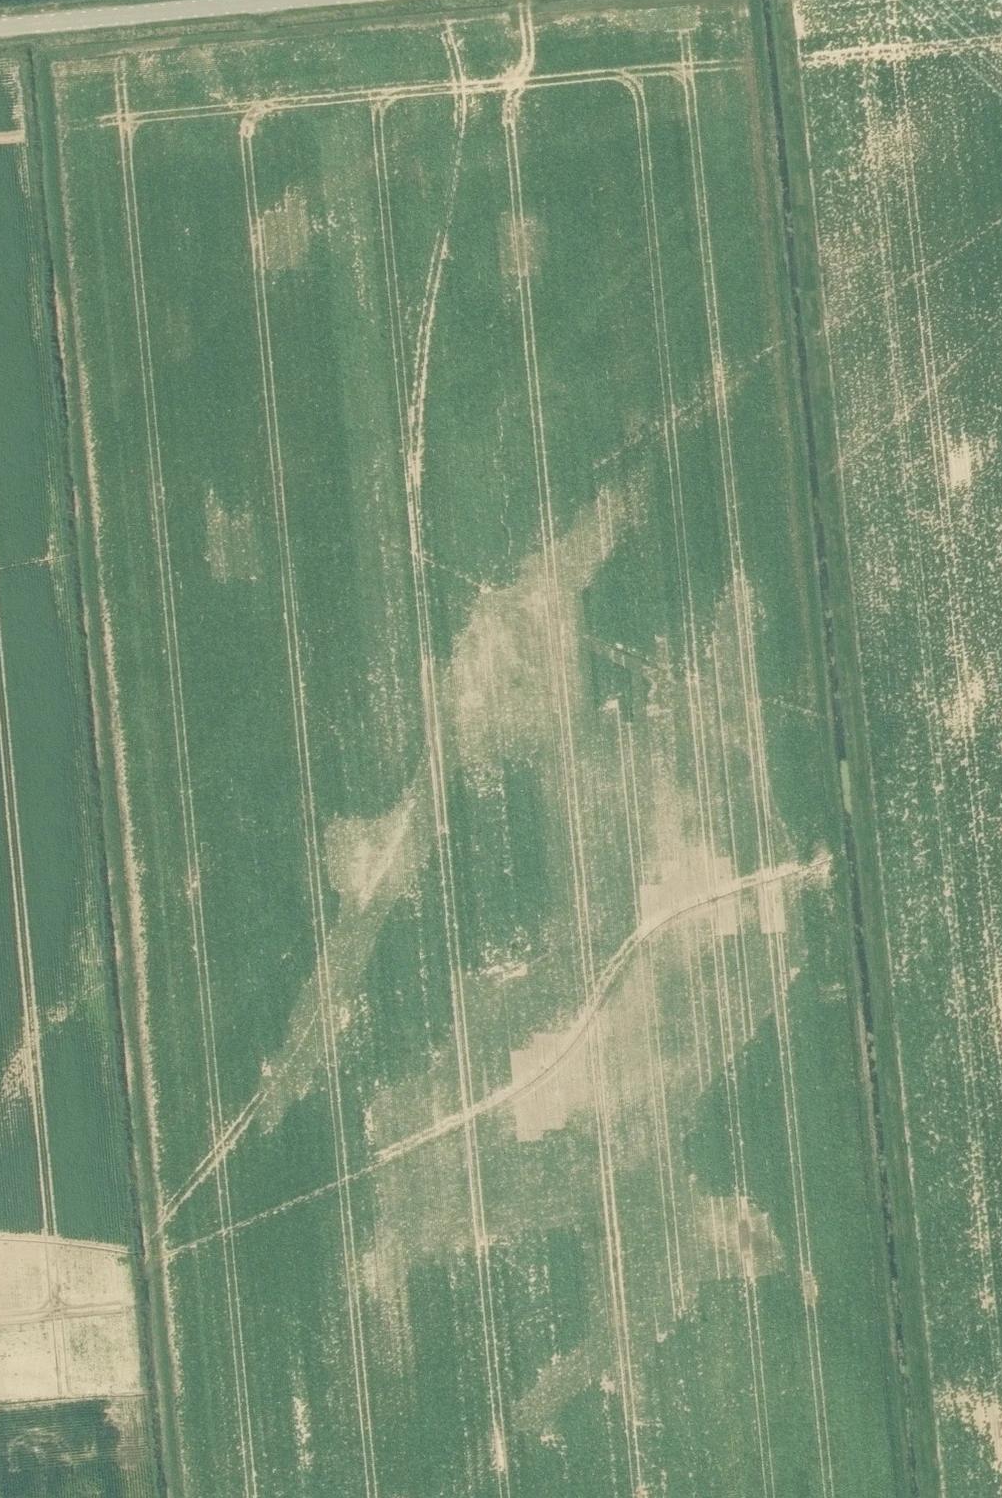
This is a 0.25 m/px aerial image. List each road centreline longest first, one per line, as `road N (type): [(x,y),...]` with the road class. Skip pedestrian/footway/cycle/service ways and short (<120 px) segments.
road 1 (unclassified): [(0,27),(272,0)]

